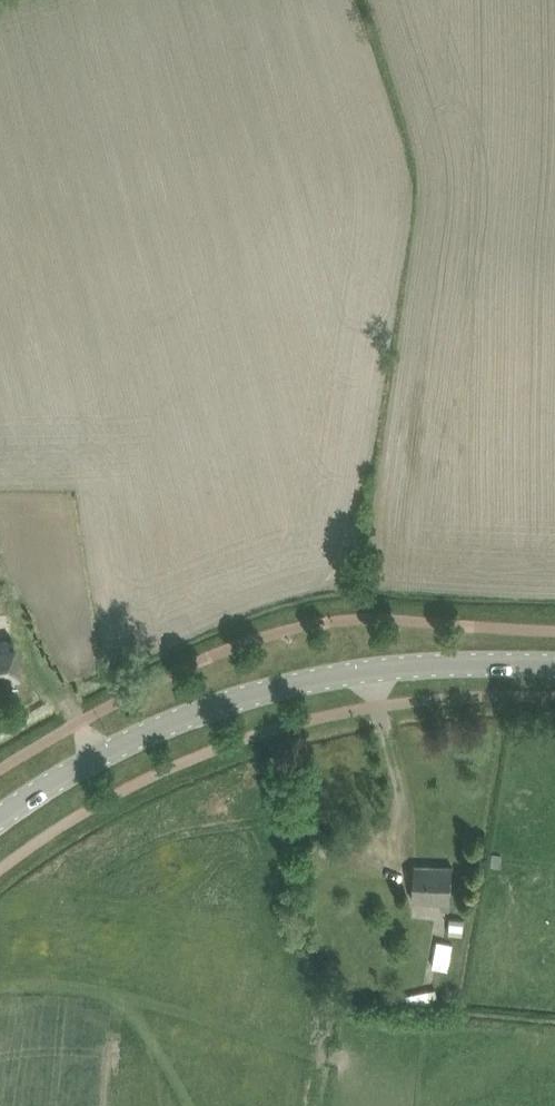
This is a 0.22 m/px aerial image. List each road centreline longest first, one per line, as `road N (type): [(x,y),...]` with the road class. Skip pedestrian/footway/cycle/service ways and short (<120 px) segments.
road 1 (tertiary): [(0,818),(136,737),(301,683),(447,665),(554,665)]

